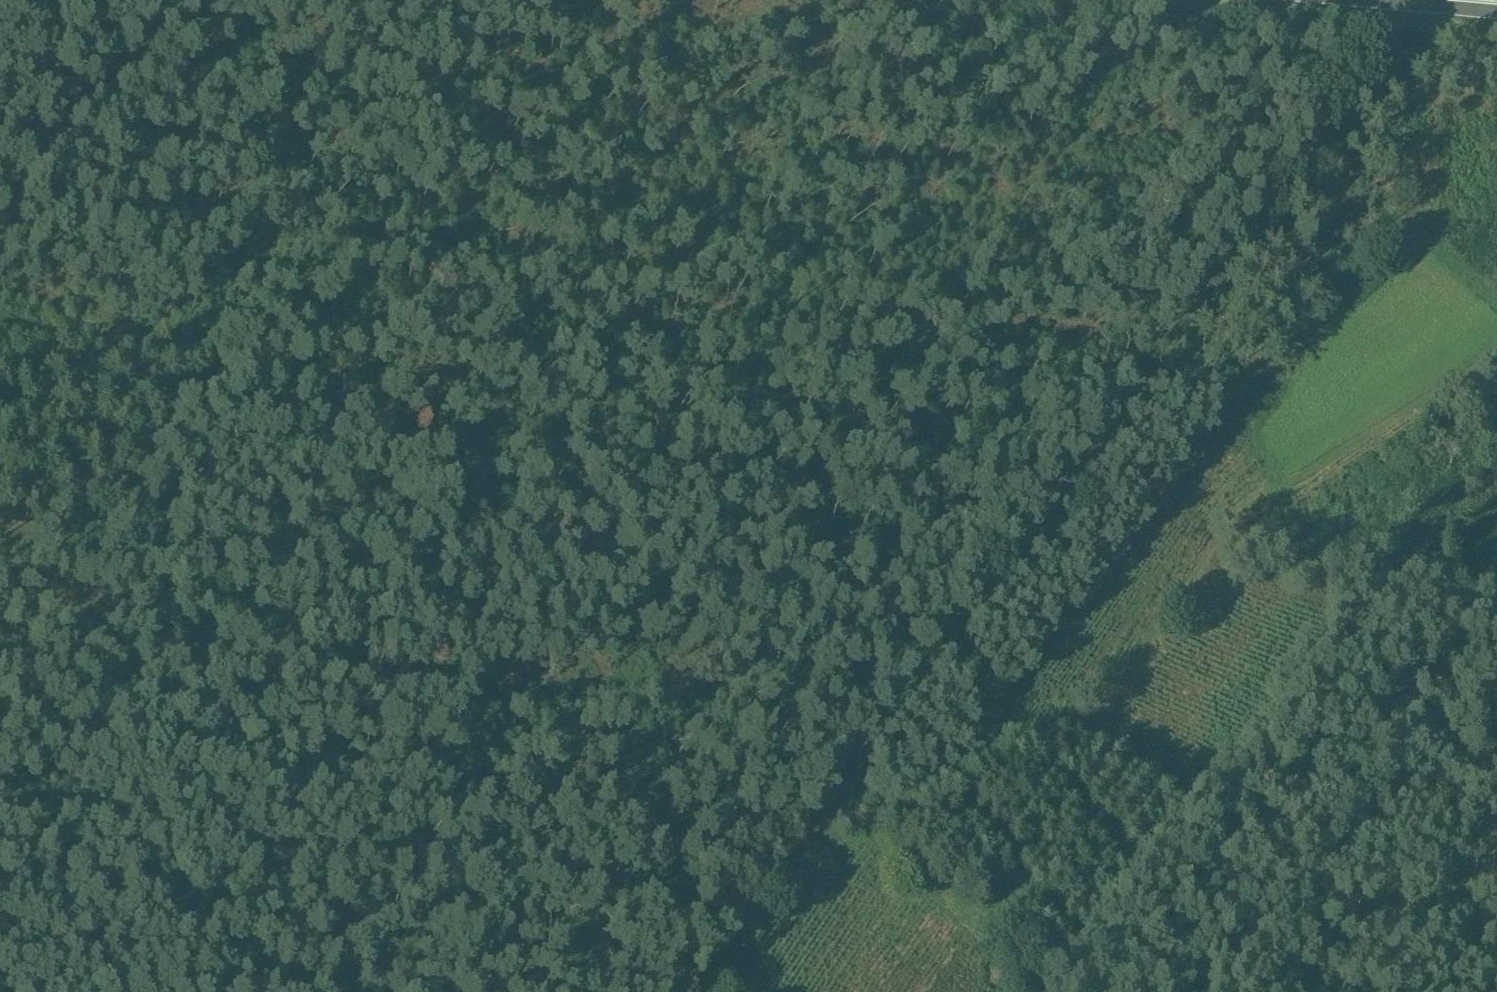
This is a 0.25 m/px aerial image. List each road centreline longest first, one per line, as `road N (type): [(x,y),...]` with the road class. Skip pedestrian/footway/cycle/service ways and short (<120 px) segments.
road 1 (trunk): [(1309,0),(1496,18)]

